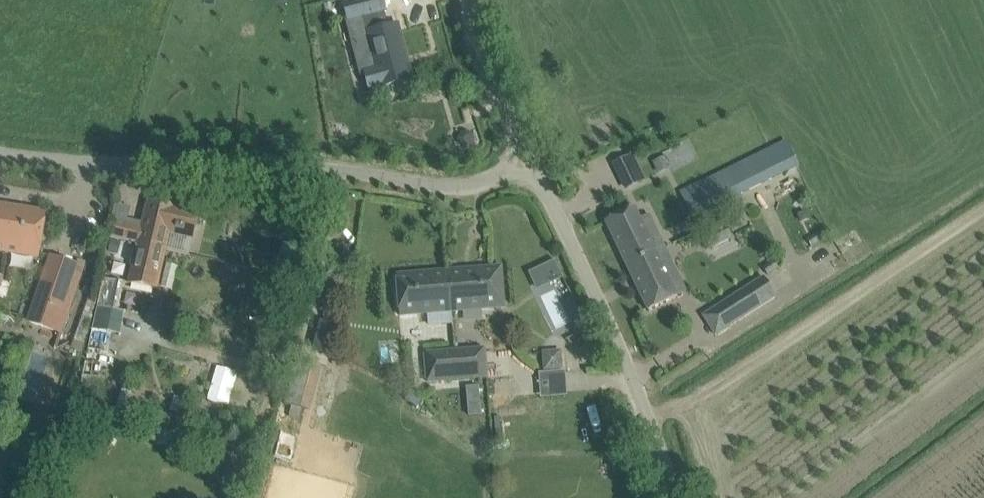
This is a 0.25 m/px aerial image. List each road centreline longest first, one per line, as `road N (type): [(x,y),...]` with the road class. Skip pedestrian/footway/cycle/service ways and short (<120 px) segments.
road 1 (unclassified): [(0,153),(276,164),(454,187),(528,165)]
road 2 (unclassified): [(672,497),(618,341),(528,165)]
road 3 (unclassified): [(528,165),(480,62),(466,0)]

